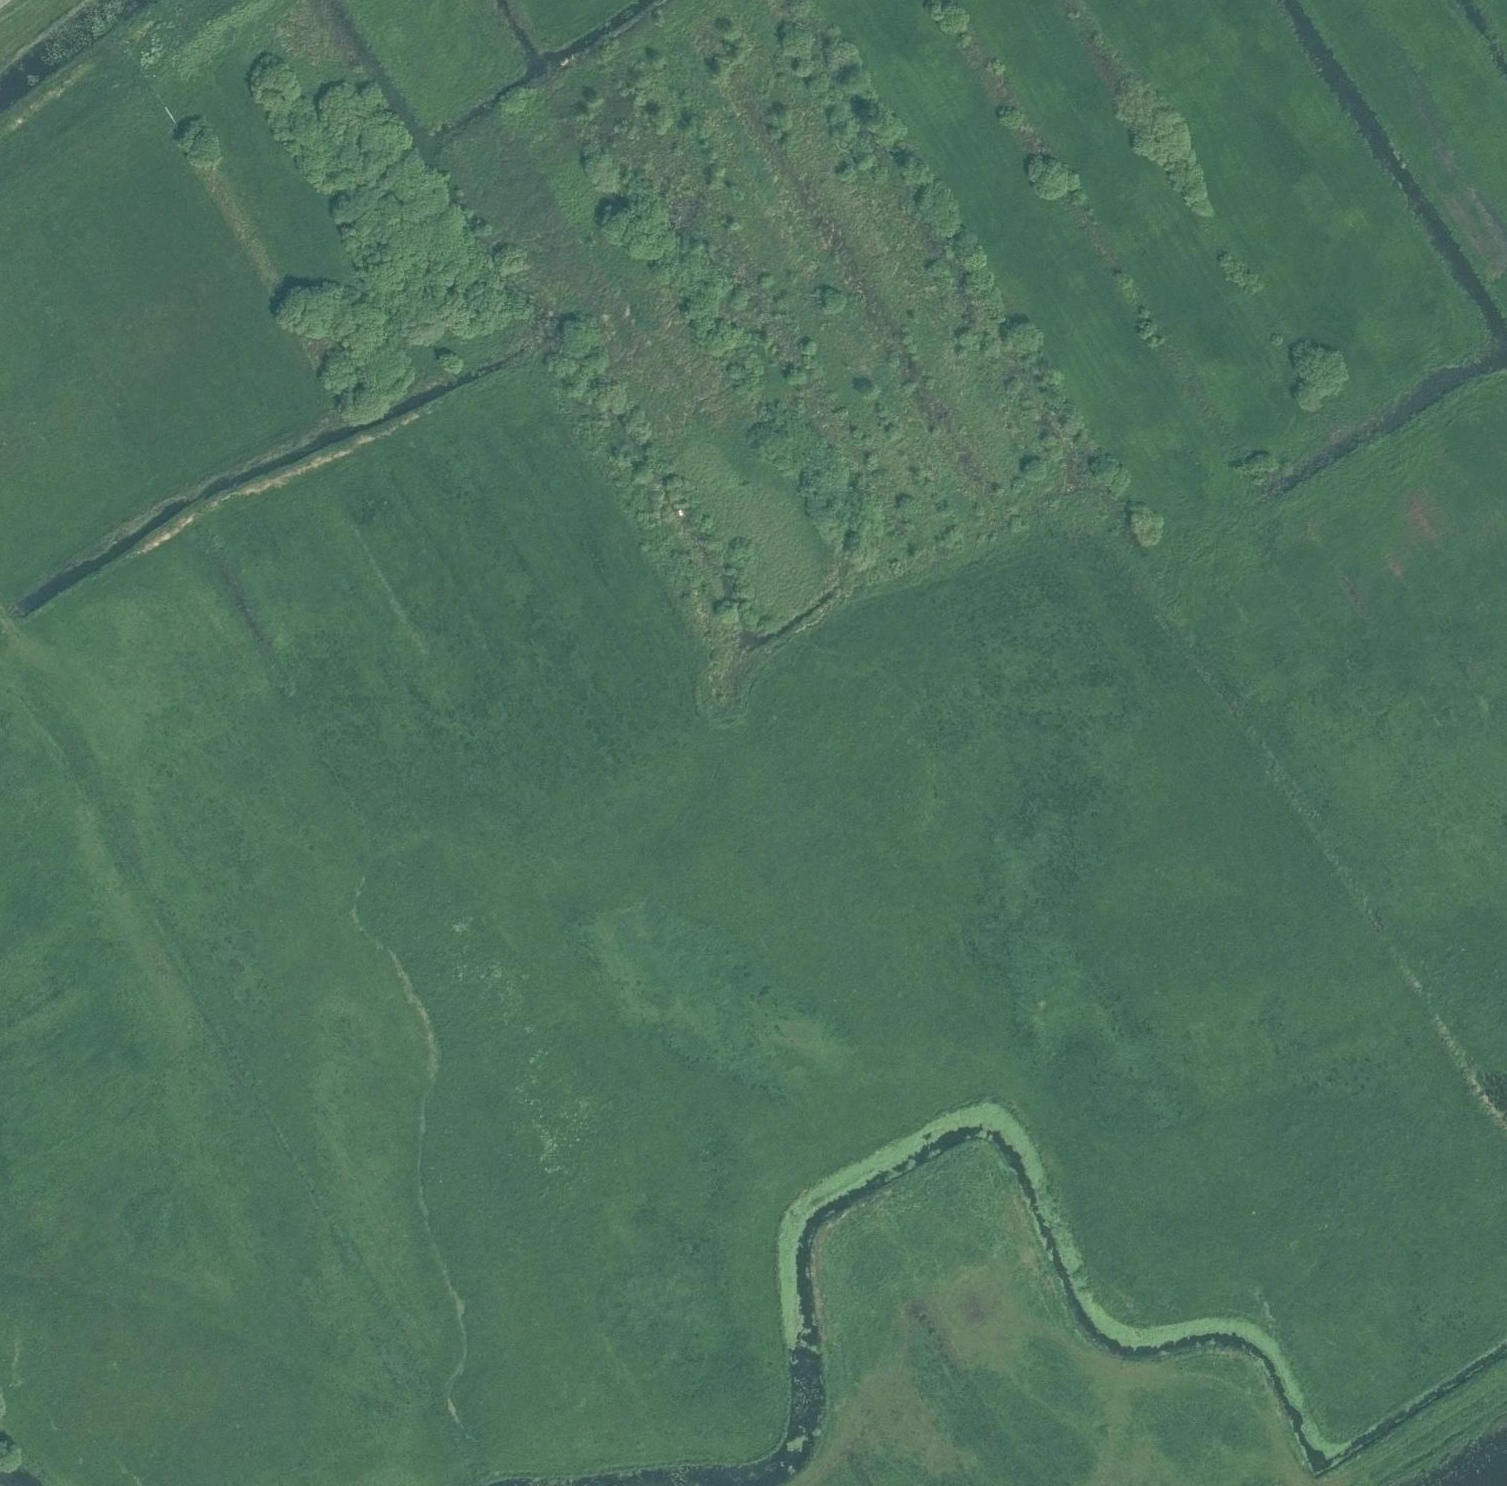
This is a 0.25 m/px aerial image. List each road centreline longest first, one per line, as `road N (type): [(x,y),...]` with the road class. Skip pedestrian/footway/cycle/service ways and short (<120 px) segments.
road 1 (track): [(244,0),(146,73)]

